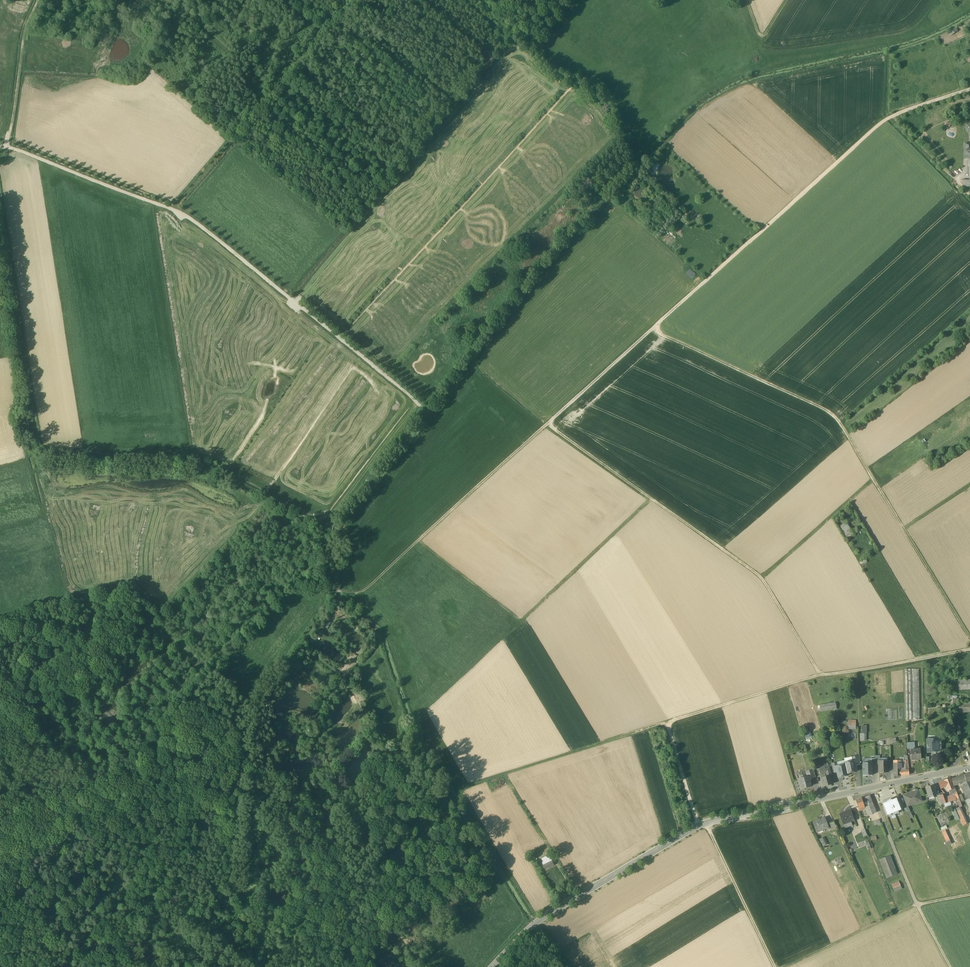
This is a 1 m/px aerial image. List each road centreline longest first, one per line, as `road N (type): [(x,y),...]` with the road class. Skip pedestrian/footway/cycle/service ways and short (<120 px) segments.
road 1 (track): [(334,590),(367,588),(893,116),(969,89)]
road 2 (track): [(426,966),(351,879),(229,793),(65,966)]
road 3 (track): [(656,332),(835,416),(969,637)]
road 4 (track): [(0,146),(186,215),(384,374)]
road 5 (track): [(548,423),(762,579),(821,675)]
road 6 (track): [(666,722),(821,675),(969,649)]
road 7 (track): [(654,502),(524,621),(418,541)]
road 8 (unclassified): [(705,825),(536,922),(493,966)]
road 9 (track): [(433,799),(281,966)]
road 10 (track): [(666,722),(459,787)]
road 11 (track): [(304,847),(344,803),(318,719),(355,666)]
road 12 (track): [(952,966),(871,788)]
road 13 (track): [(795,966),(914,910),(969,899)]
road 14 (track): [(776,966),(705,825)]
road 15 (track): [(874,479),(762,579)]
road 16 (track): [(7,146),(24,28),(37,0)]

